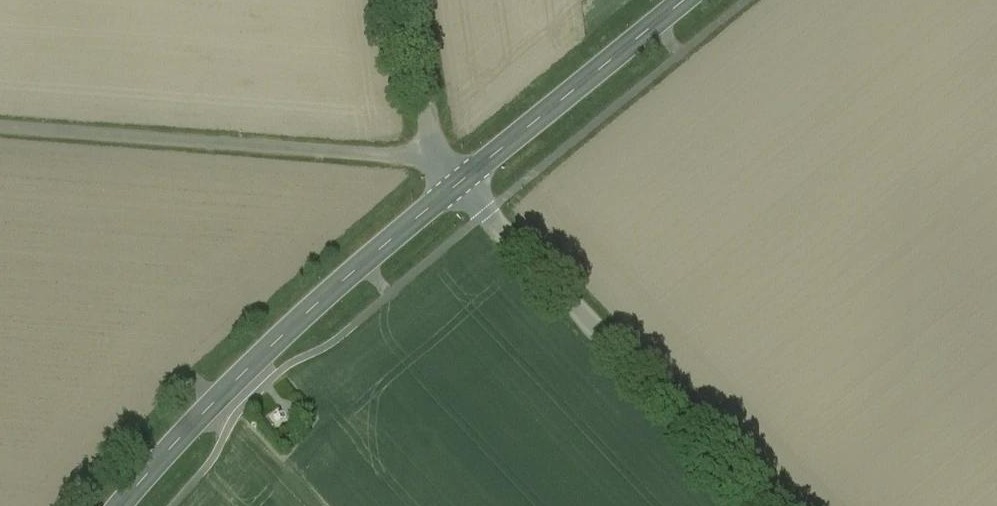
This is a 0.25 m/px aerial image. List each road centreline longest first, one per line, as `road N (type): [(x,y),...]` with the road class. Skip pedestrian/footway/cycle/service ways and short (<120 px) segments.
road 1 (unclassified): [(0,129),(404,158),(460,184)]
road 2 (tertiary): [(122,505),(271,348),(460,184)]
road 3 (unclassified): [(460,184),(766,505)]
road 4 (tertiary): [(460,184),(685,0)]
road 5 (unclassified): [(407,0),(426,127),(460,184)]

